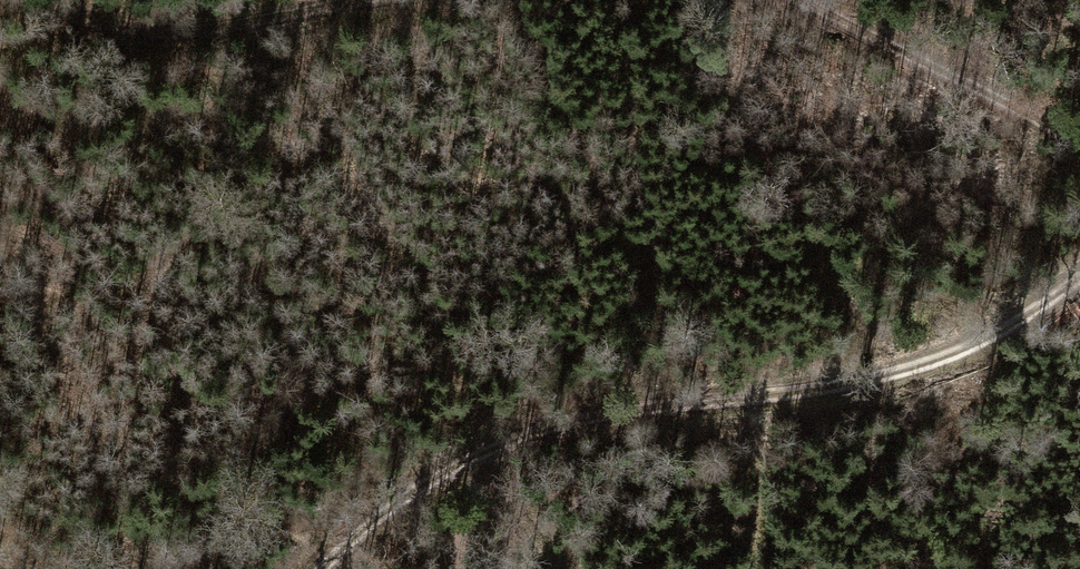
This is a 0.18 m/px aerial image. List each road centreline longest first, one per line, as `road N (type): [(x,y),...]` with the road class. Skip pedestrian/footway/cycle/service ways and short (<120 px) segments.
road 1 (track): [(318,568),(469,451),(683,402),(854,386),(1010,335),(1079,278)]
road 2 (track): [(386,0),(172,38),(86,23),(26,0)]
road 3 (track): [(1079,149),(804,0)]

